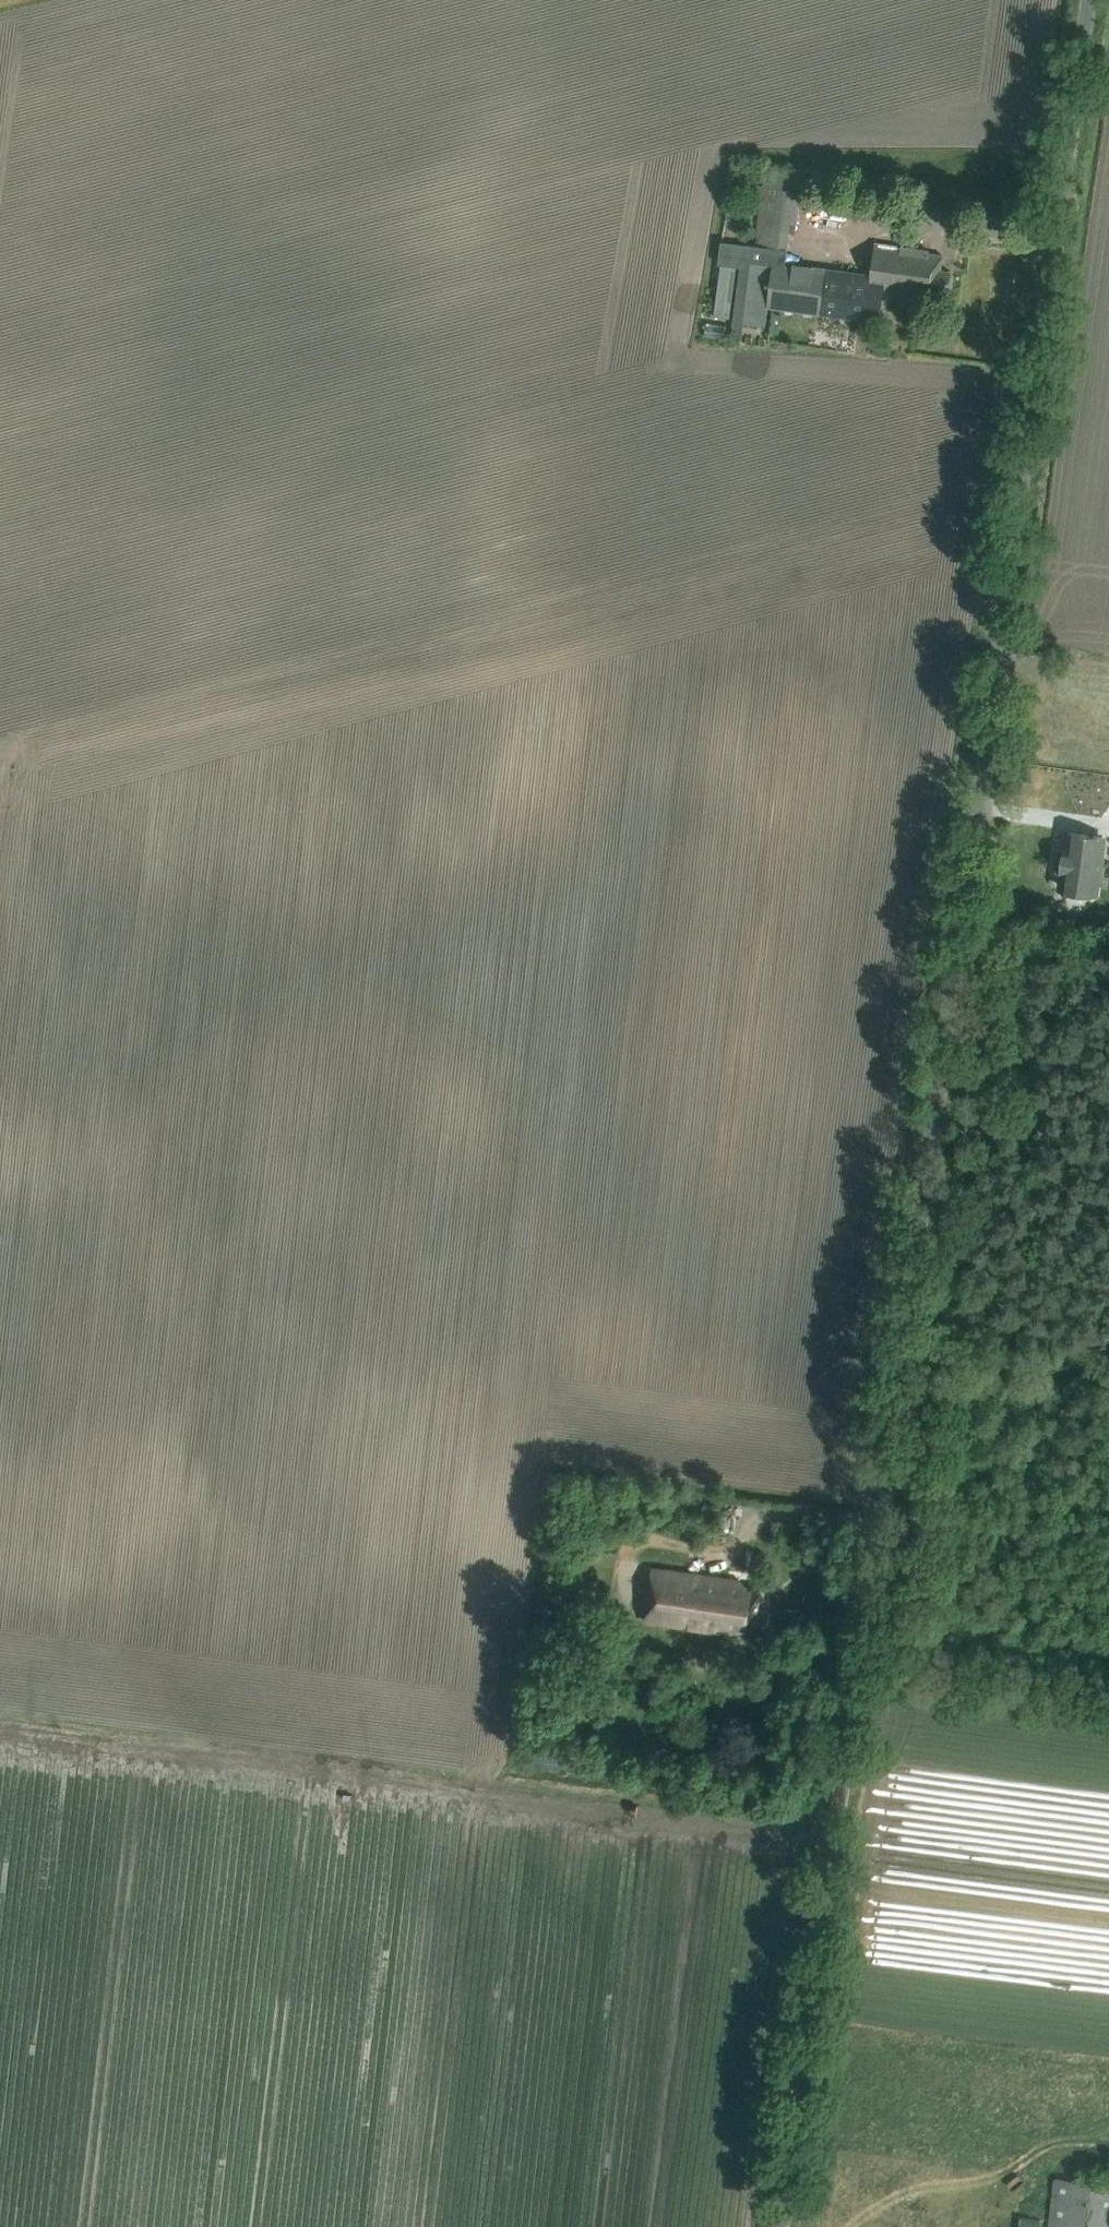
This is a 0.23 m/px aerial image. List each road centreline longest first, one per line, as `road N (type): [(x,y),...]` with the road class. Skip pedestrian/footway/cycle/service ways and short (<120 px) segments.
road 1 (unclassified): [(782,2226),(1028,557),(1096,0)]

